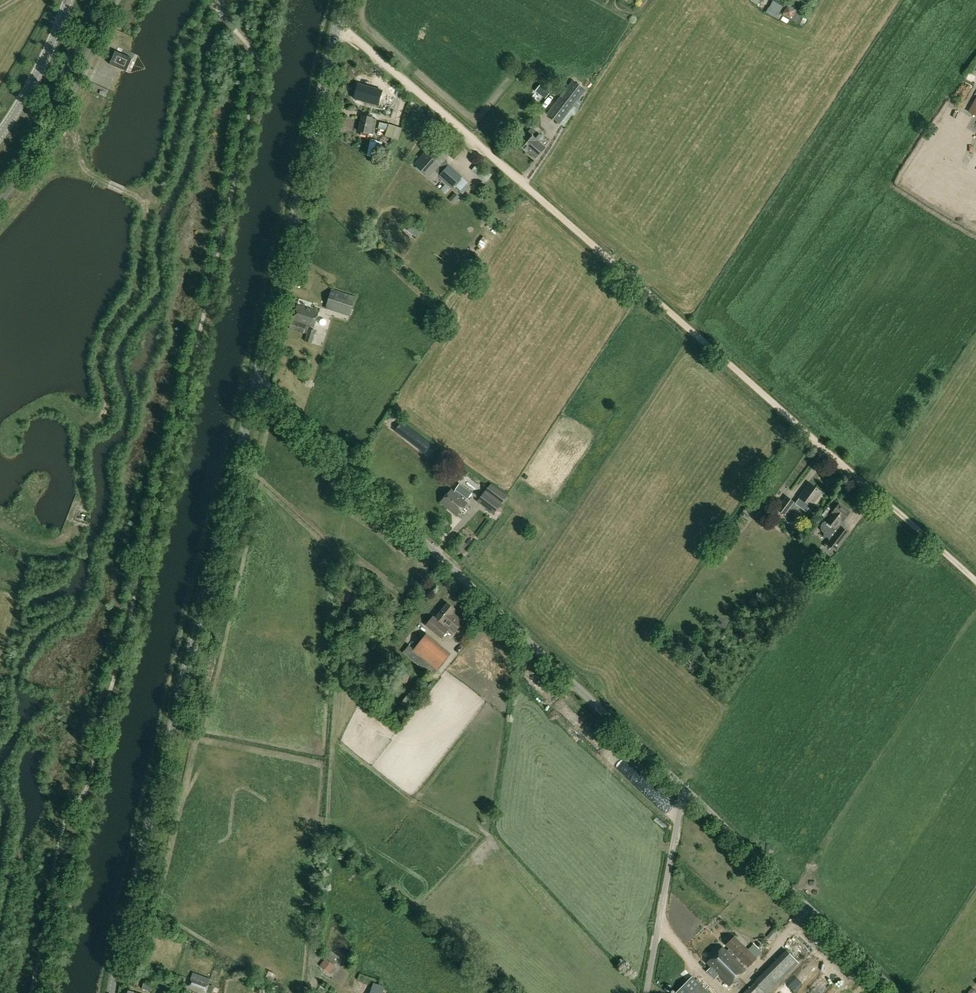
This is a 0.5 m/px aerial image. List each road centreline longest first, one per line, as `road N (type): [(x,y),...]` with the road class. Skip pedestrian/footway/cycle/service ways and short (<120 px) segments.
road 1 (track): [(975,582),(337,22)]
road 2 (tertiary): [(113,992),(256,380)]
road 3 (unclassified): [(682,791),(256,380)]
road 4 (track): [(56,122),(76,138),(91,174),(145,211),(139,284),(102,353),(105,408),(82,441),(83,511)]
road 5 (tertiary): [(256,380),(341,0)]
road 6 (unclassified): [(894,992),(682,791)]
road 7 (unclassified): [(0,202),(55,124),(117,0)]
road 8 (unclassified): [(645,992),(682,791)]
road 9 (tertiary): [(0,135),(69,0)]

